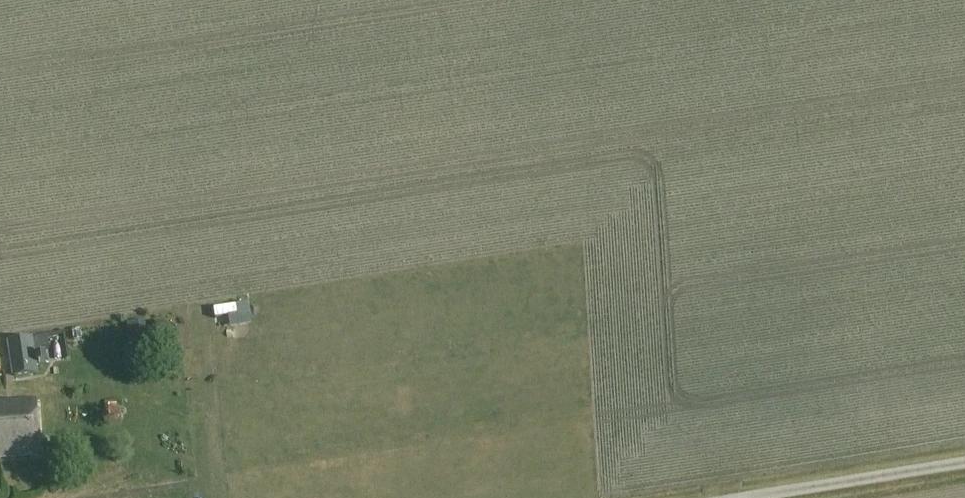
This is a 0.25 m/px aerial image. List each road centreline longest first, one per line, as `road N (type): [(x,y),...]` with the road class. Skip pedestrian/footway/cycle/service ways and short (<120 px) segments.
road 1 (track): [(746,497),(964,463)]

